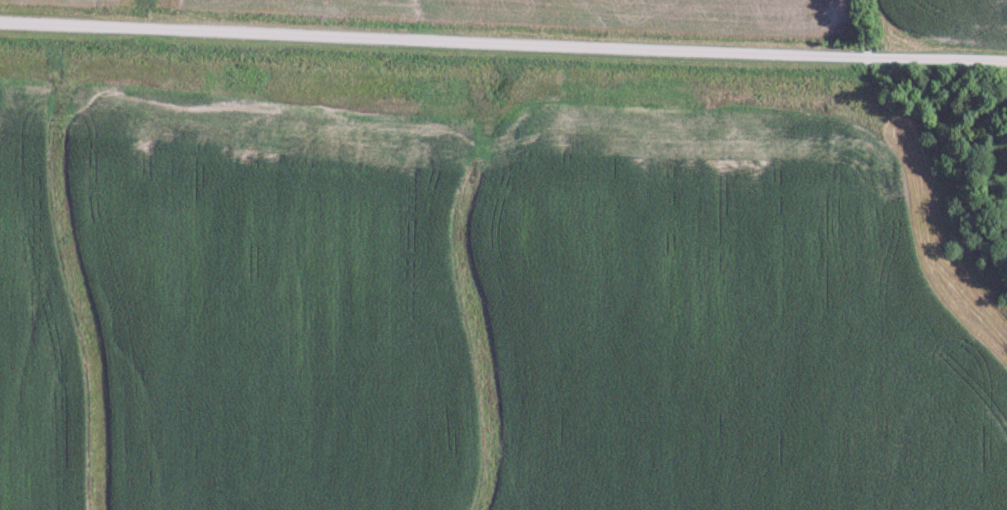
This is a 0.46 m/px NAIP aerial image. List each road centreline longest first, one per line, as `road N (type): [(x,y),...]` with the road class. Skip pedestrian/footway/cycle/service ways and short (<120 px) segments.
road 1 (residential): [(1006,61),(0,19)]

